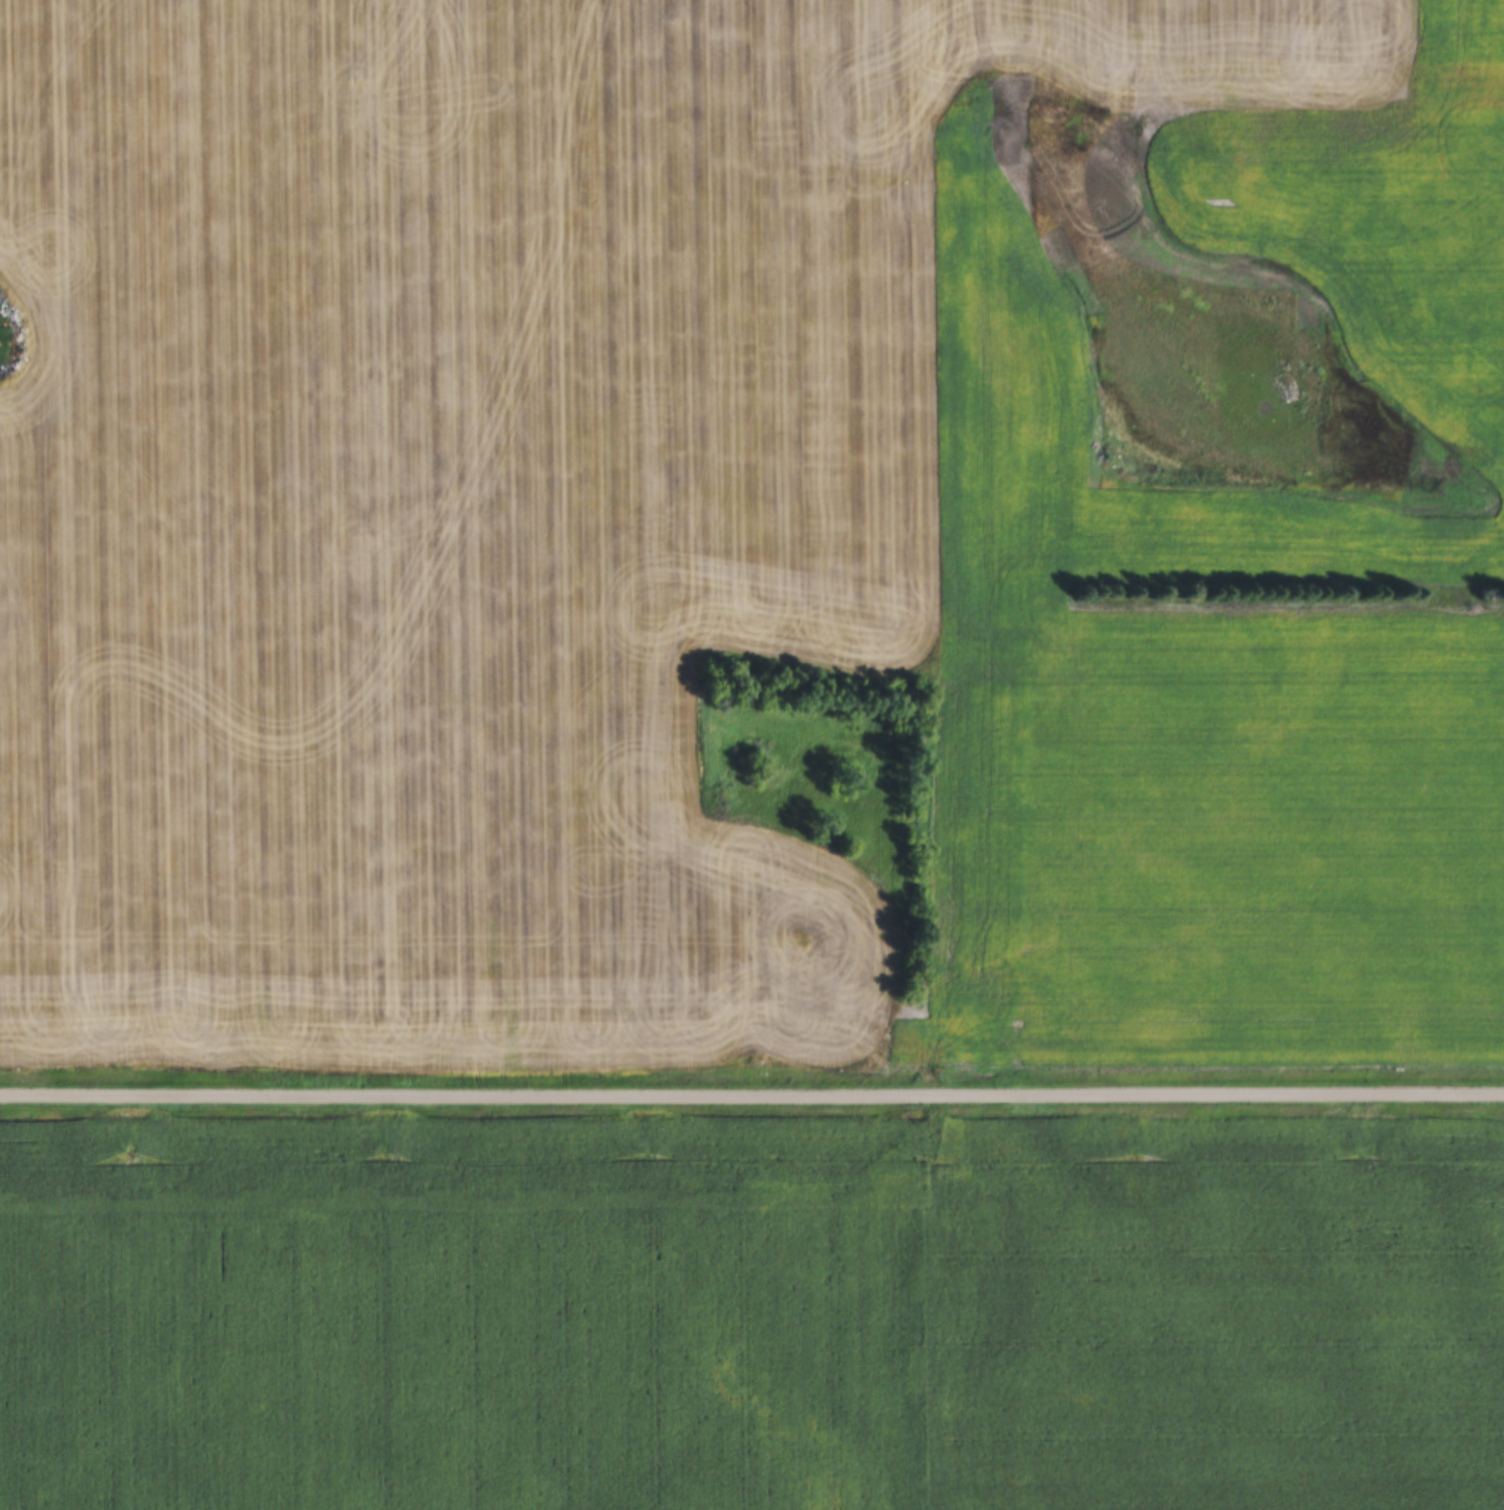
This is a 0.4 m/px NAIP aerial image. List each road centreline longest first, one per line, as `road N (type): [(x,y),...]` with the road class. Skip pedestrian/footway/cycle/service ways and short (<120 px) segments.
road 1 (residential): [(0,1089),(1503,1089)]

